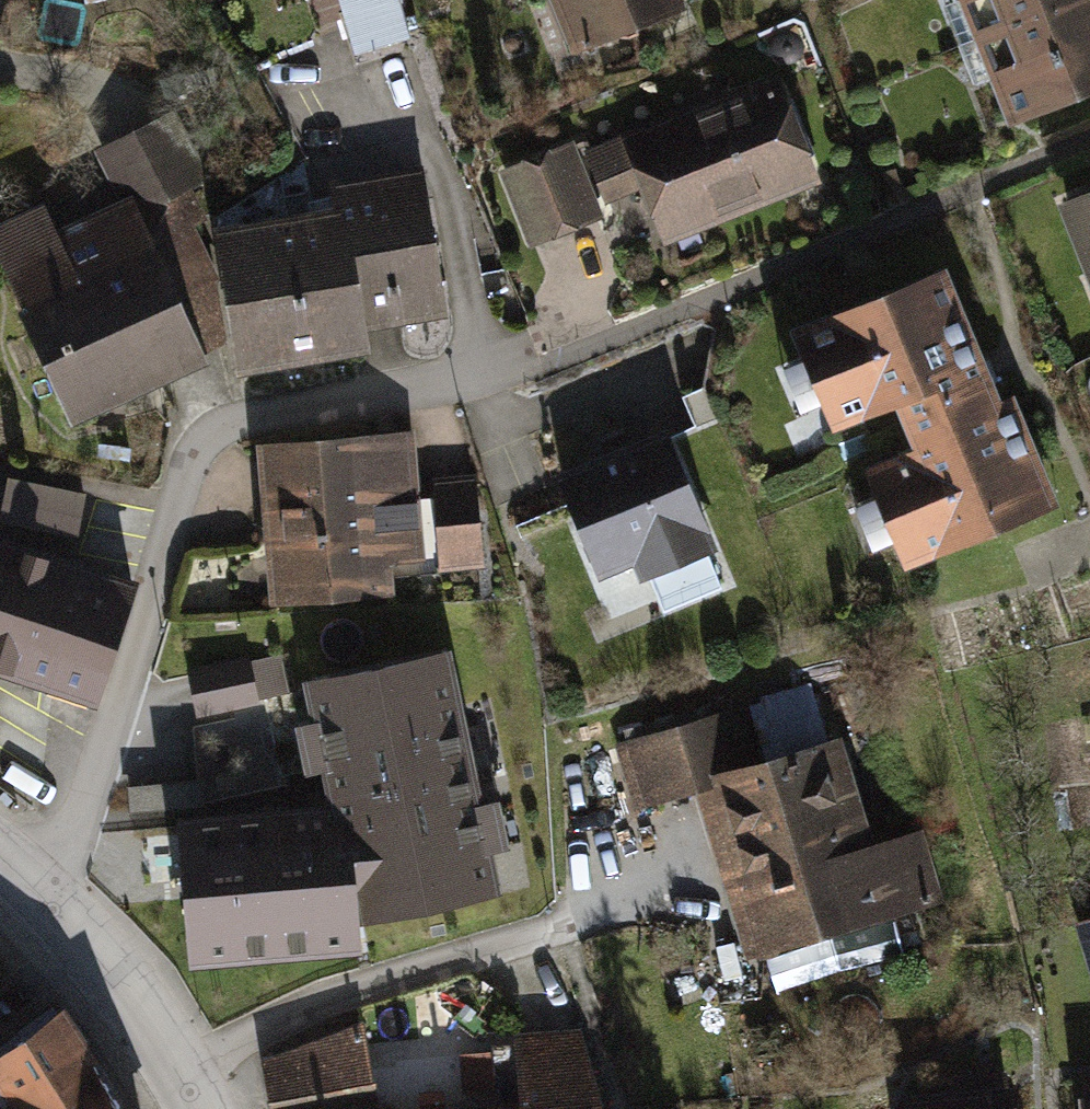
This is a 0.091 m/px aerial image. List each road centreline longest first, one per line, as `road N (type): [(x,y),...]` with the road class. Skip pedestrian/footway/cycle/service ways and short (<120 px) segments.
road 1 (residential): [(31,884),(93,786),(188,465),(213,434),(244,419),(541,366)]
road 2 (residential): [(31,884),(115,973),(197,1108)]

